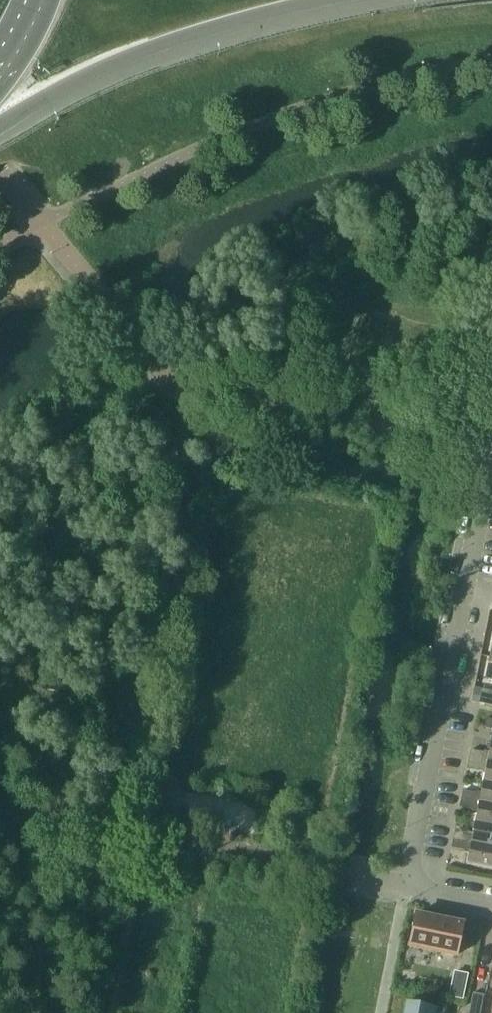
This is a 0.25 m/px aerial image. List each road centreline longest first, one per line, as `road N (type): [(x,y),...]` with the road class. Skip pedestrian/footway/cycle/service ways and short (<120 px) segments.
road 1 (residential): [(491,905),(417,890),(410,864),(491,450)]
road 2 (motorway): [(0,125),(152,48),(322,0)]

